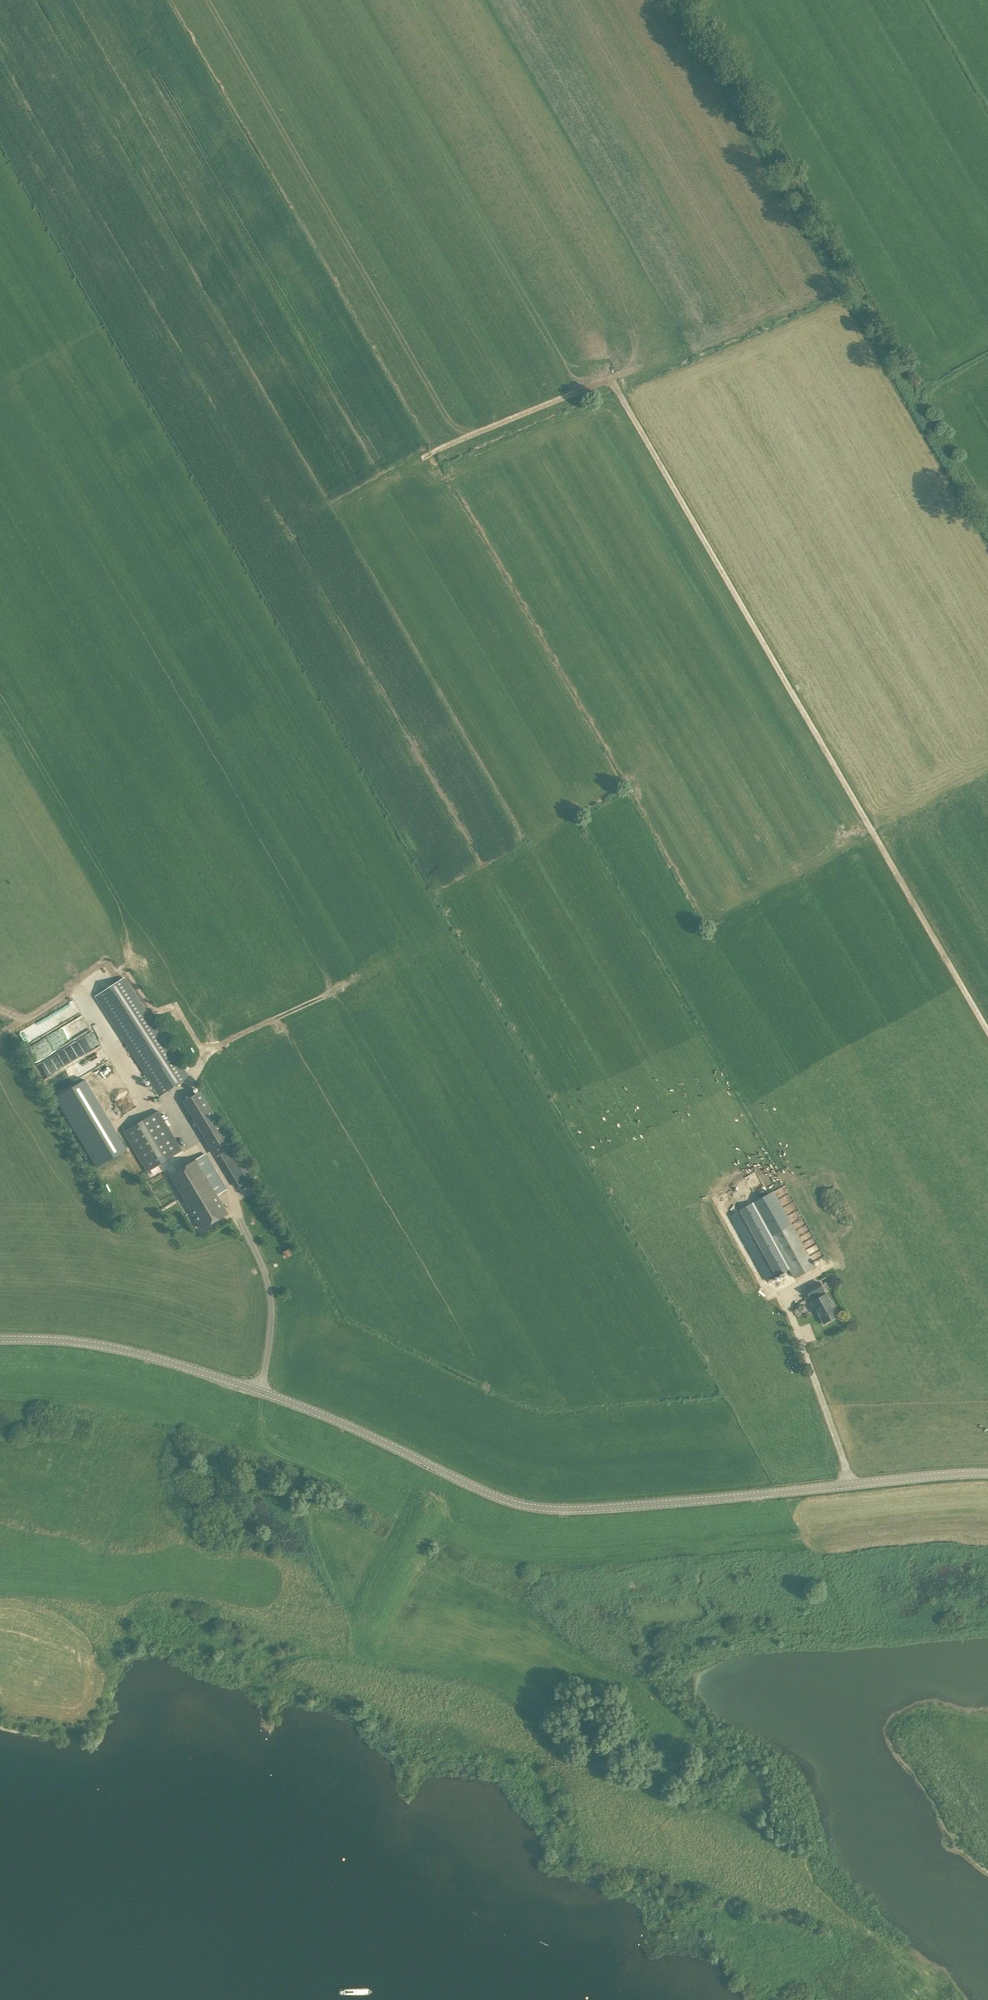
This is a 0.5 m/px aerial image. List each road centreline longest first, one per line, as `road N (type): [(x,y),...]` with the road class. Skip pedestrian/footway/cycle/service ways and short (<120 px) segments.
road 1 (tertiary): [(0,1339),(94,1345),(197,1370),(284,1400),(510,1503),(547,1510),(987,1473)]

